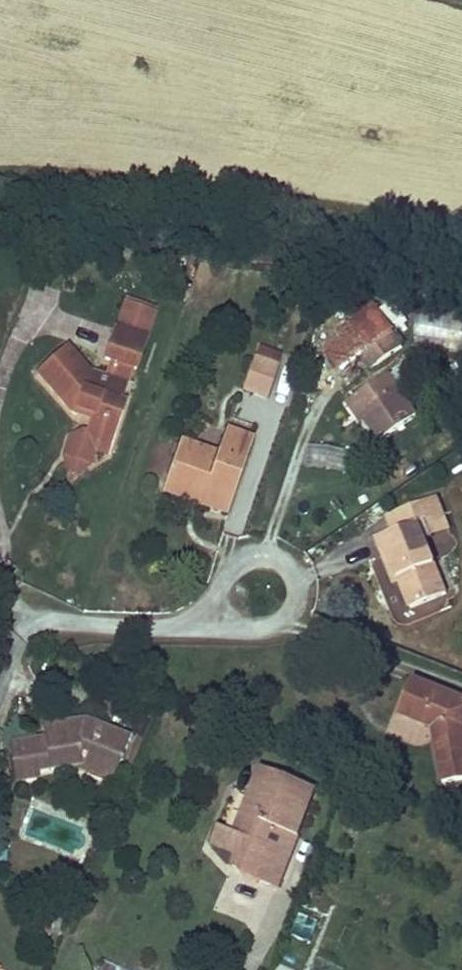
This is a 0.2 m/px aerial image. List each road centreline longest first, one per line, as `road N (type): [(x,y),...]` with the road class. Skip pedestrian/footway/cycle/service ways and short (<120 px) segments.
road 1 (residential): [(237,628),(77,630),(30,611),(0,687)]
road 2 (residential): [(297,596),(278,562),(239,561),(219,594),(237,628)]

